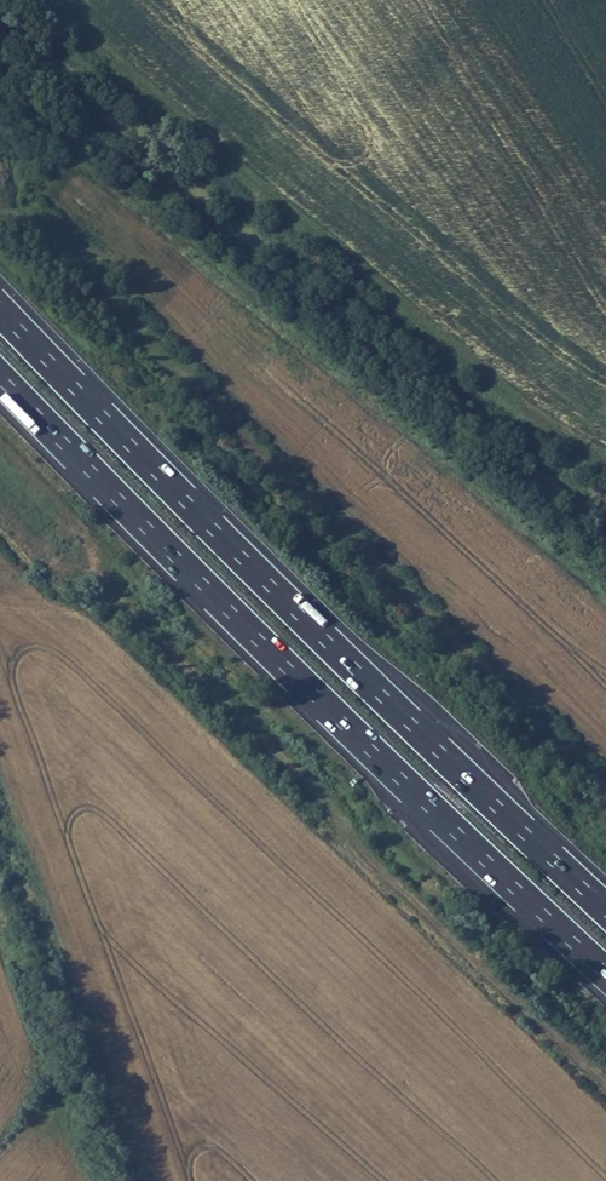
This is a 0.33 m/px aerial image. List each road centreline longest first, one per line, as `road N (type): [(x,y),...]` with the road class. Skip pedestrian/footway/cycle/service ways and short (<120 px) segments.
road 1 (motorway): [(605,907),(448,760),(0,309)]
road 2 (motorway): [(0,376),(605,971)]
road 3 (track): [(605,789),(36,224),(0,209)]
road 4 (track): [(107,593),(331,809),(364,857),(605,1083)]

